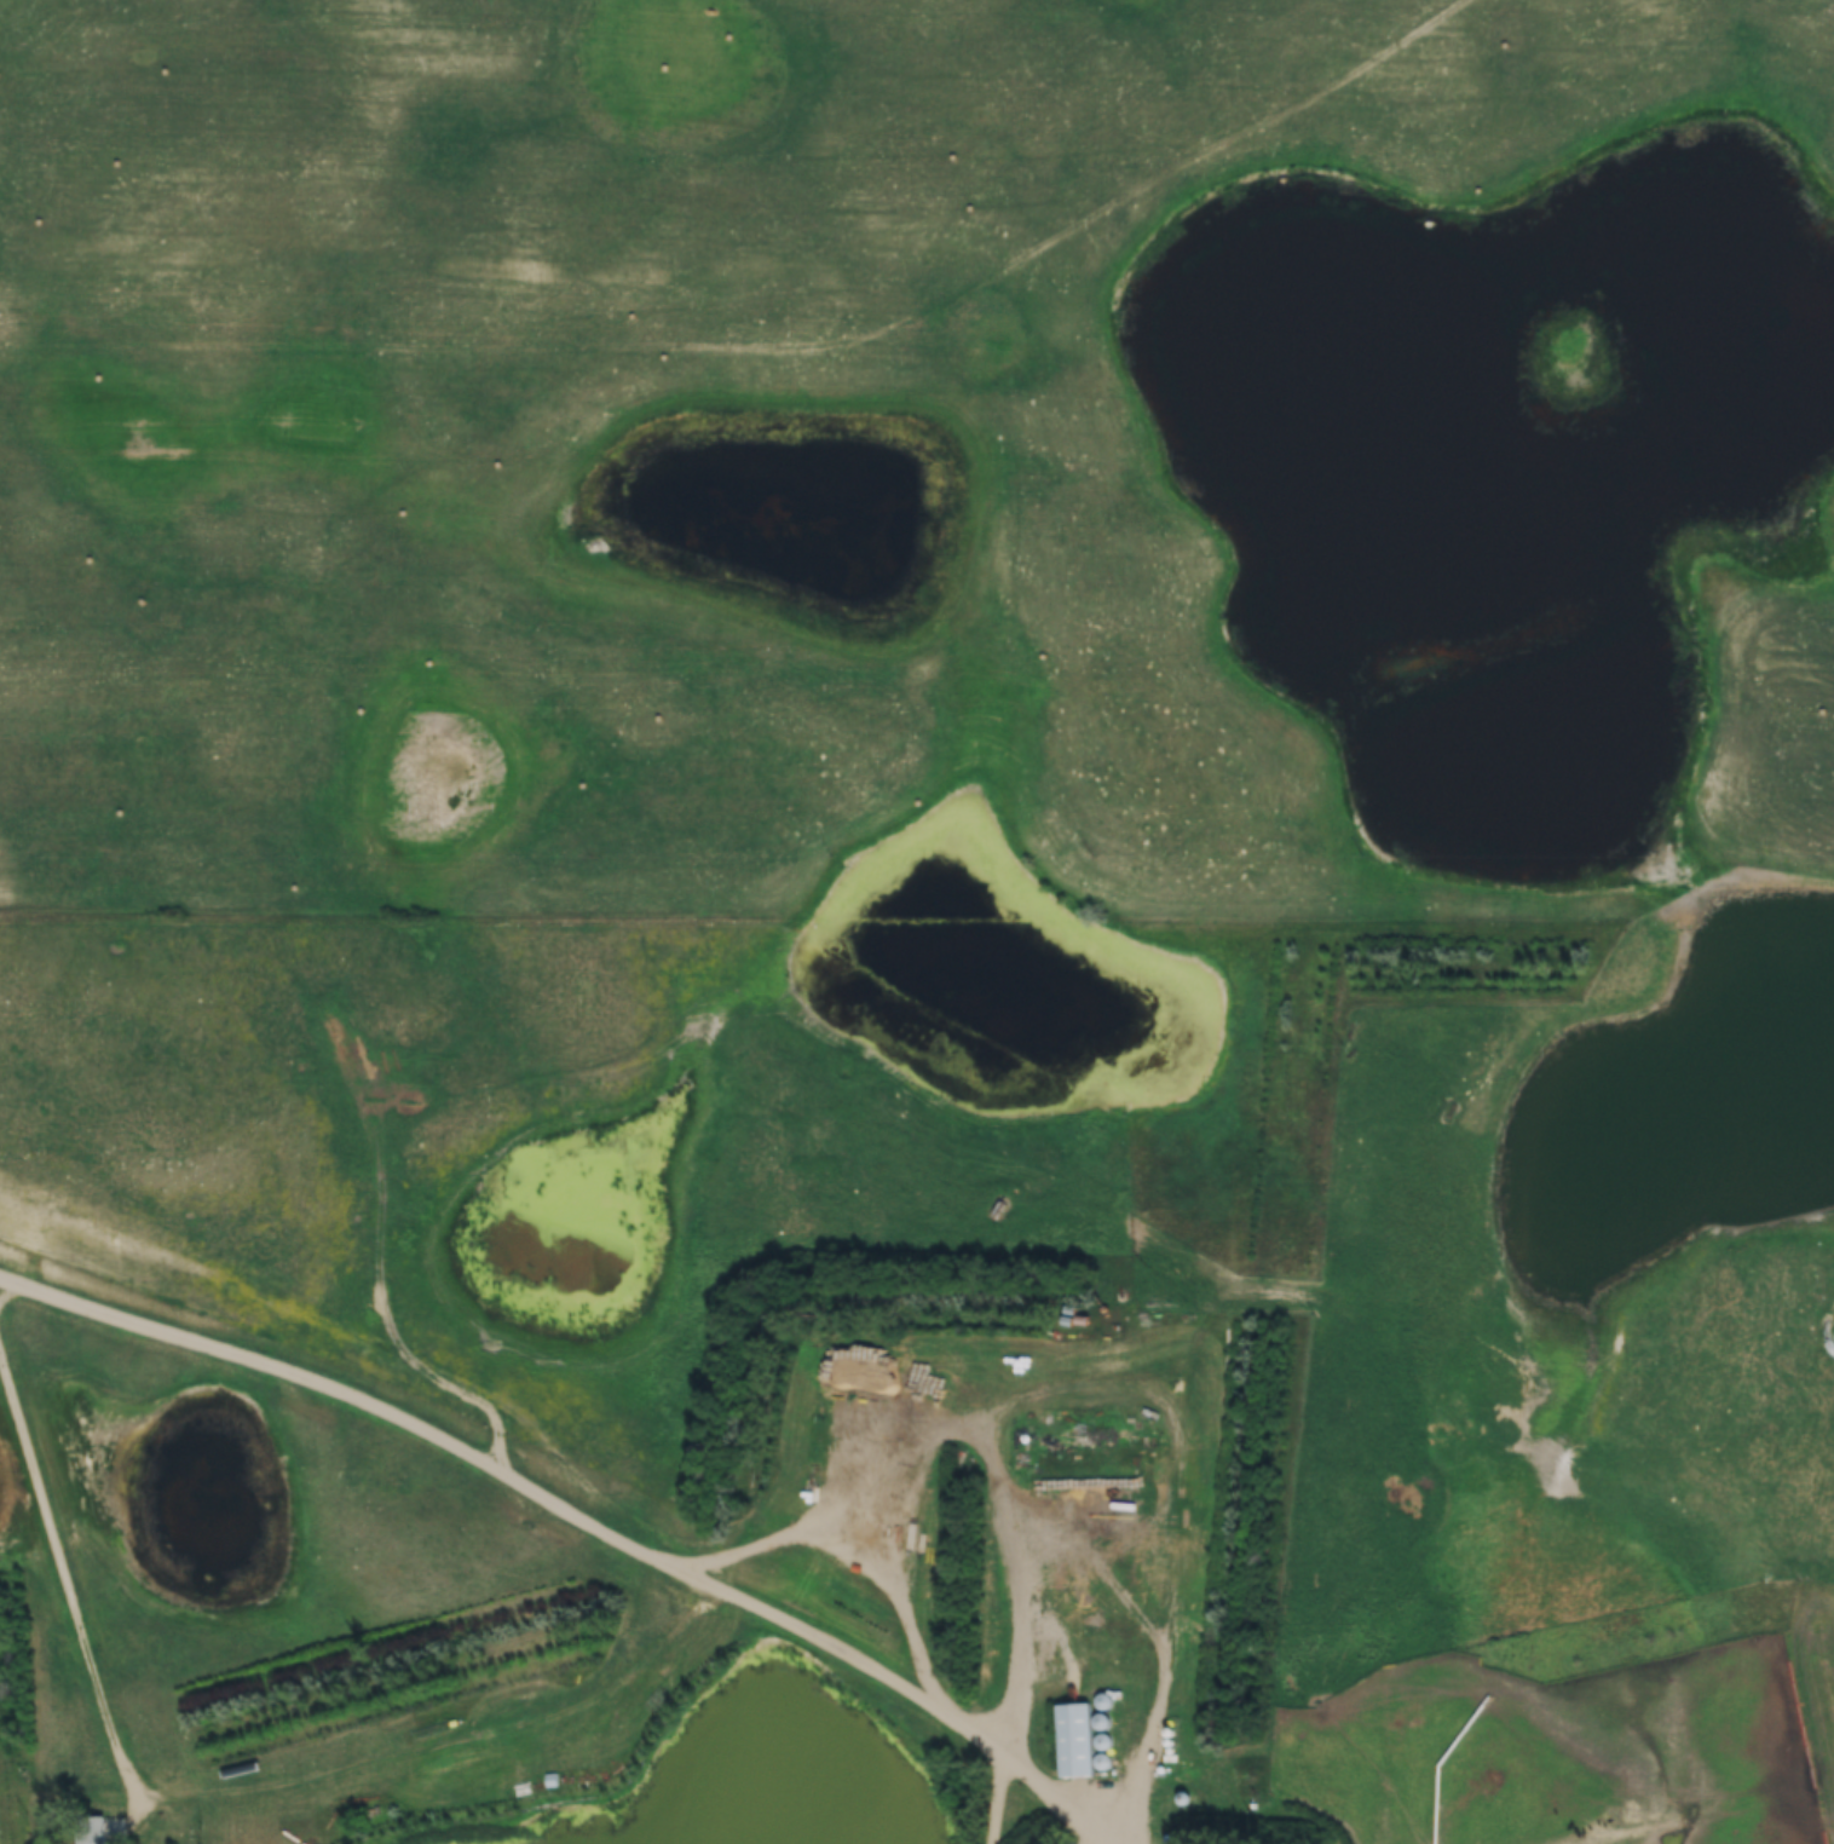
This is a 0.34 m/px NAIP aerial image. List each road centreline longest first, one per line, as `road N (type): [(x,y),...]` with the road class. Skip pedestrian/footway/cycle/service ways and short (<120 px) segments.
road 1 (track): [(1597,1843),(1833,1761)]

